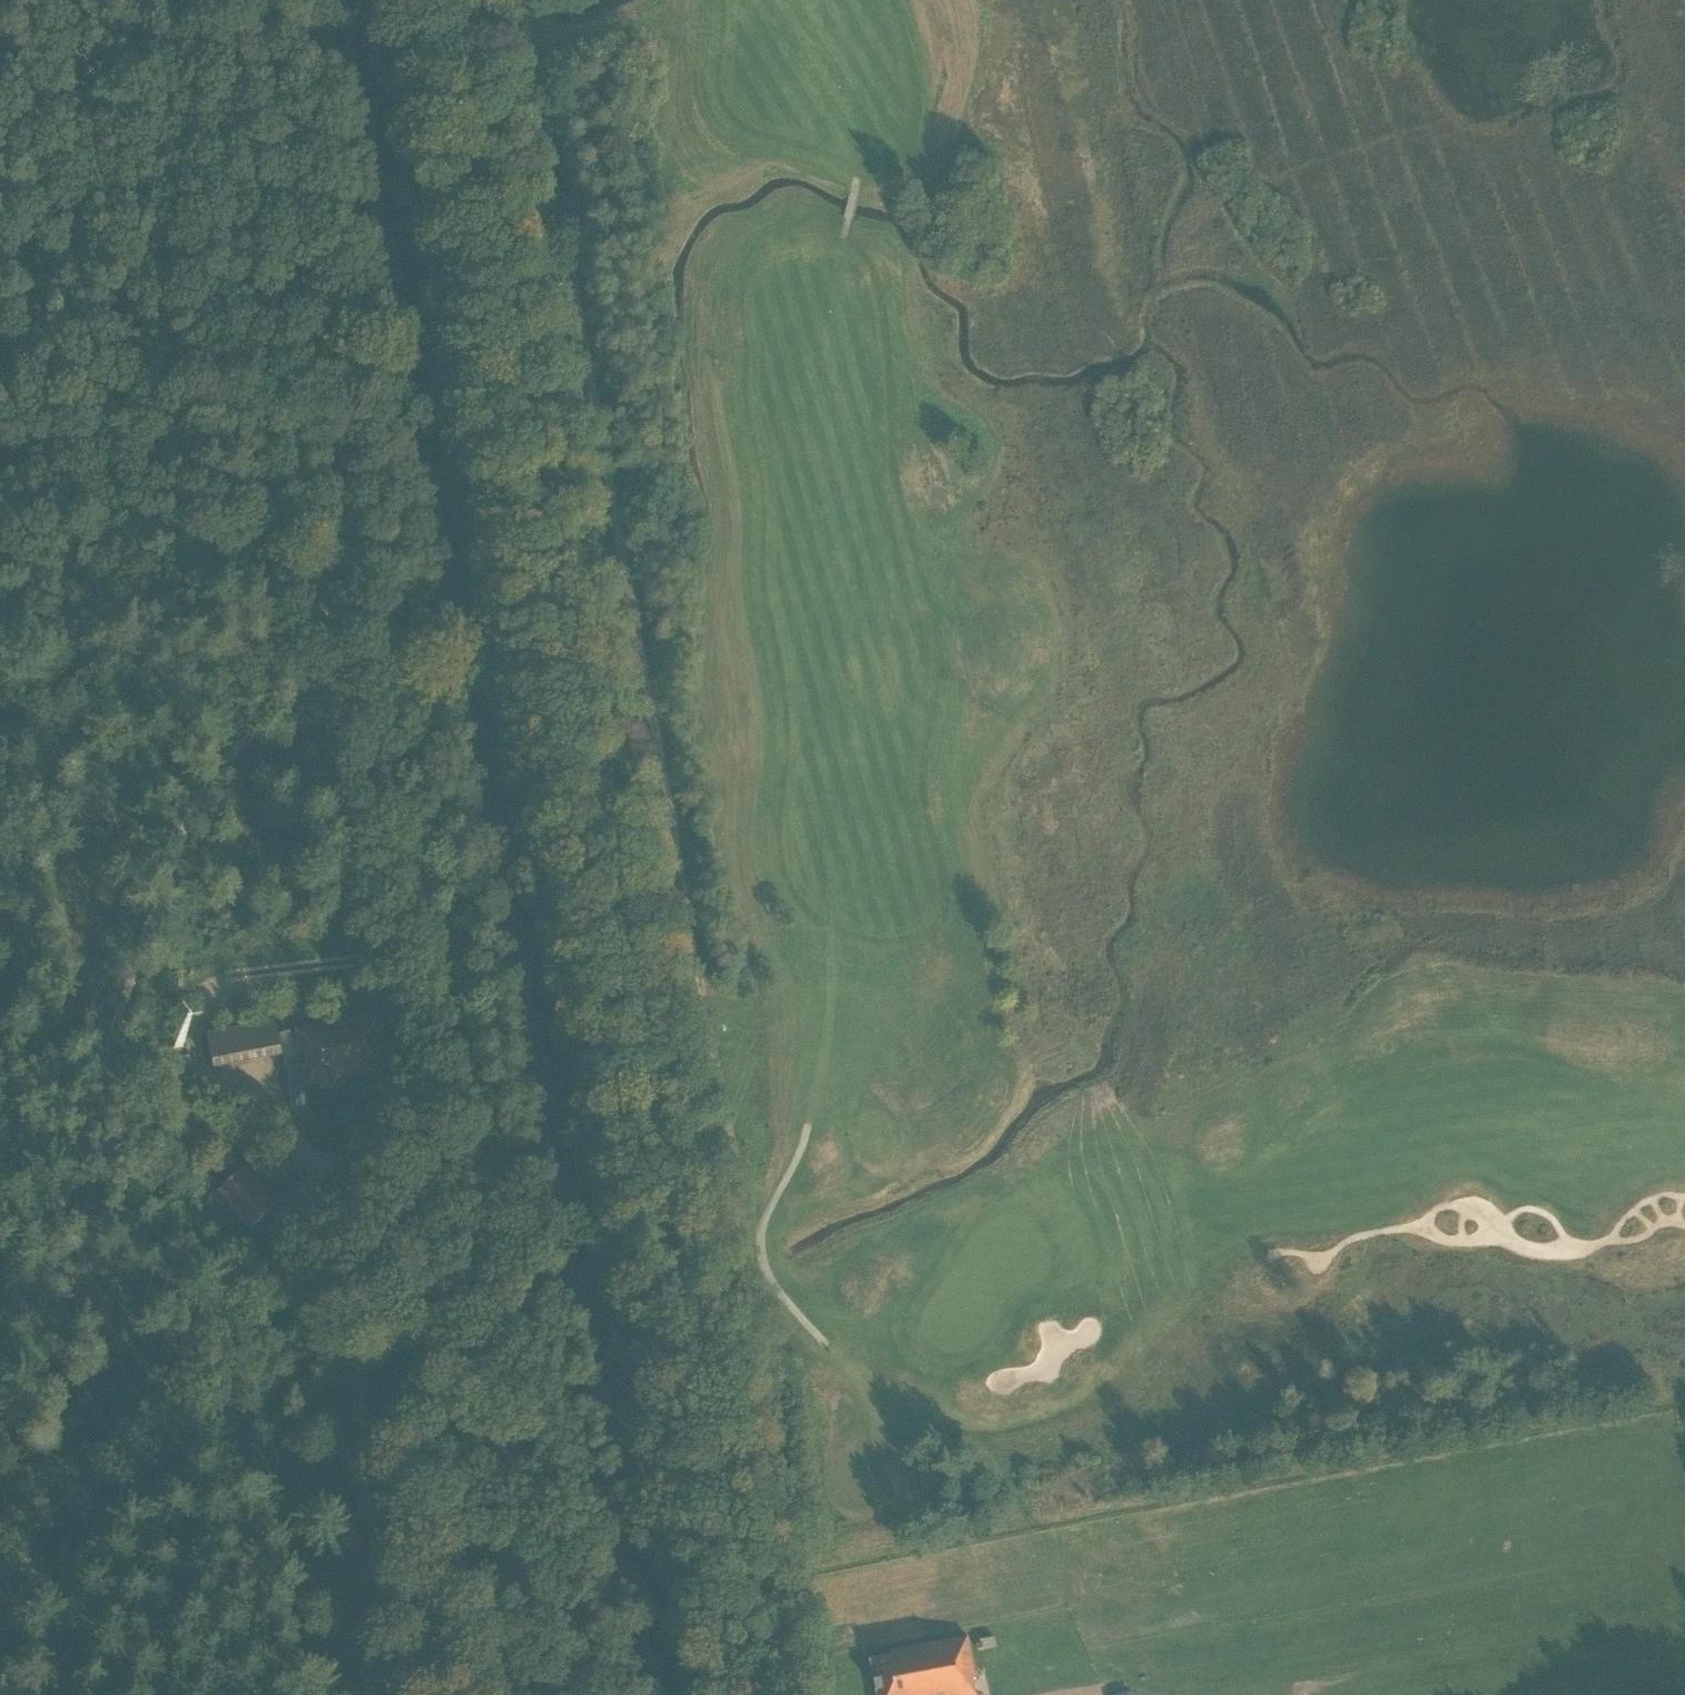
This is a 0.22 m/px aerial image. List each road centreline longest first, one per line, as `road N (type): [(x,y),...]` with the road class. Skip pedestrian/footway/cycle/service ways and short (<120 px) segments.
road 1 (tertiary): [(754,1694),(440,0)]
road 2 (unclassified): [(417,1177),(447,1140),(455,1100),(249,0)]
road 3 (track): [(447,1140),(476,1204),(506,1396),(562,1654),(560,1694)]
road 4 (track): [(0,1554),(344,1239)]

